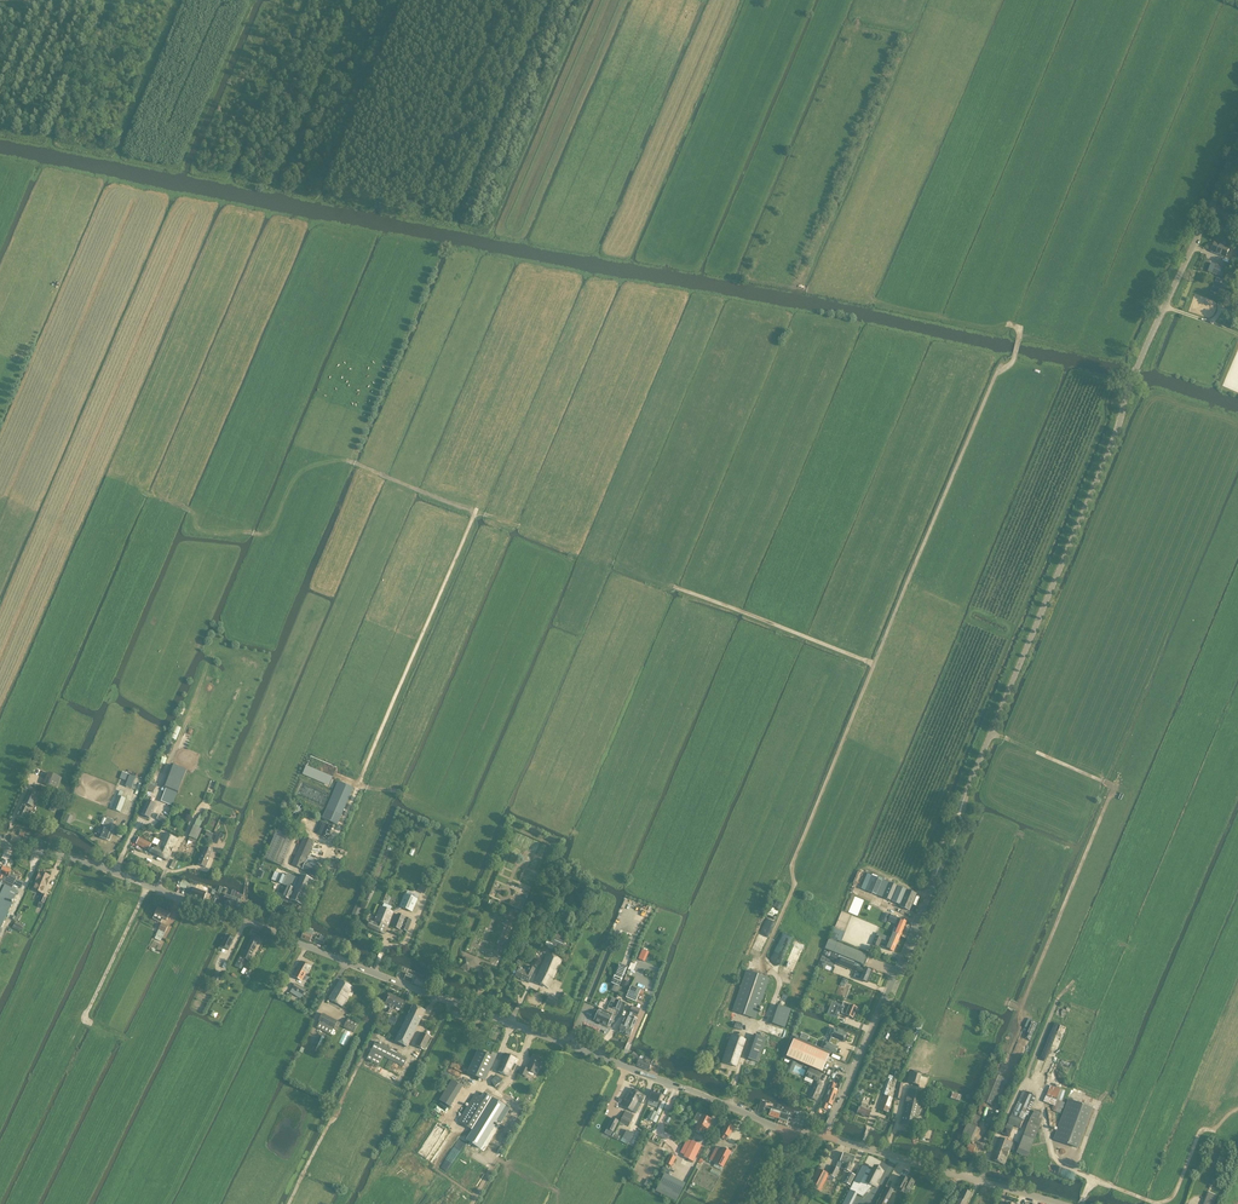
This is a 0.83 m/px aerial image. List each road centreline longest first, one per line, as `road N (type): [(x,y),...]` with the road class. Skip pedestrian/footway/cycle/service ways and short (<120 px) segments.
road 1 (tertiary): [(825,1136),(1237,137)]
road 2 (tertiary): [(0,843),(71,855),(150,883),(792,1134)]
road 3 (track): [(765,959),(791,903),(793,860),(907,584),(984,405),(1013,365),(1019,337),(1008,327)]
road 4 (track): [(980,1182),(989,1159),(979,1139),(1010,1082),(1004,1072),(1024,1006),(1114,788),(1037,753)]
road 5 (track): [(1046,1111),(1062,1165),(1159,1203),(1179,1185),(1199,1134),(1237,1109)]
road 6 (tertiary): [(825,1136),(1063,1203)]
road 7 (track): [(289,1203),(395,981)]
road 8 (track): [(479,1203),(555,1040)]

